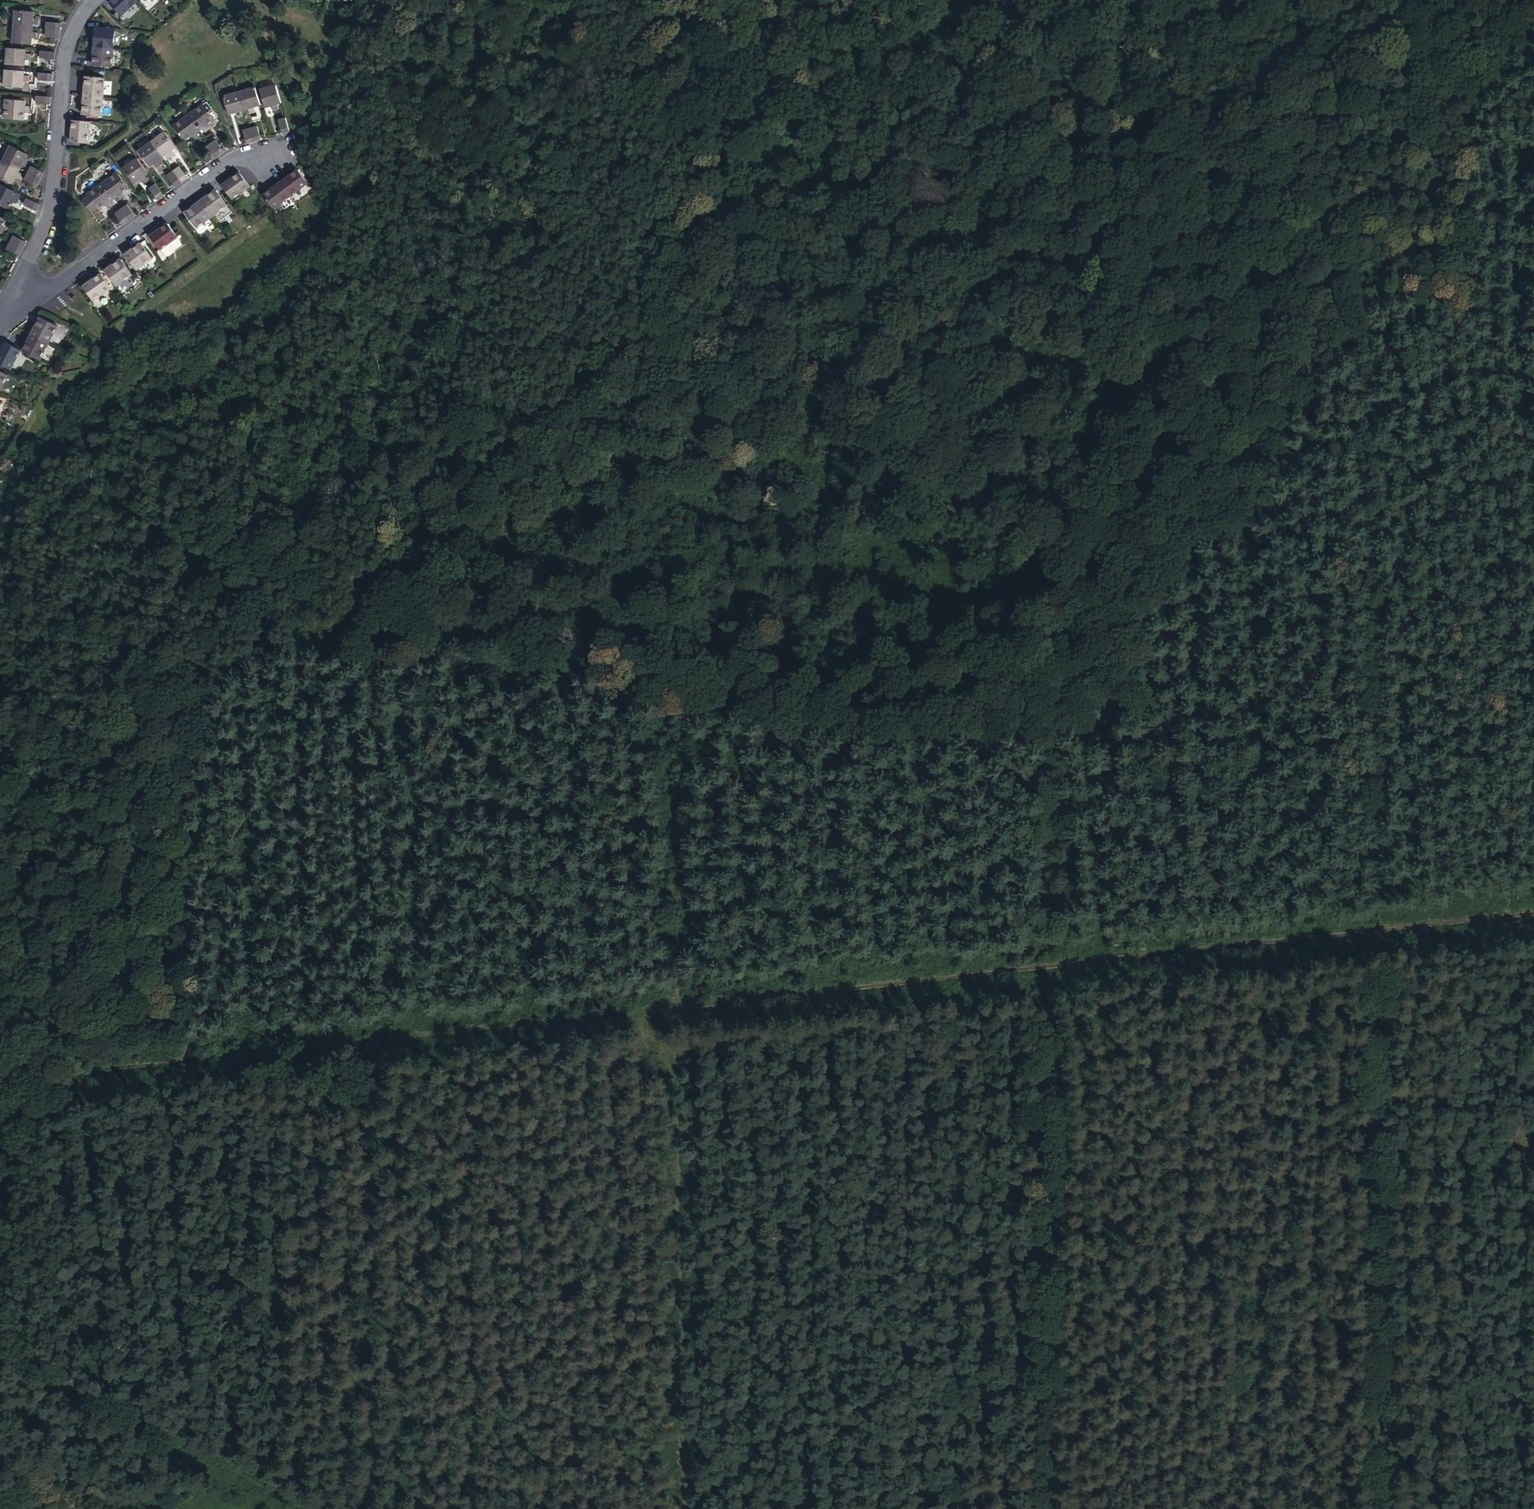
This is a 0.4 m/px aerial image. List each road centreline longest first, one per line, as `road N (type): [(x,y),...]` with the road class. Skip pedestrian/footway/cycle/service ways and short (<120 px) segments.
road 1 (track): [(662,1015),(1533,915)]
road 2 (track): [(662,1015),(682,1259),(688,1508)]
road 3 (track): [(182,1072),(662,1015)]
road 4 (residential): [(0,320),(49,212),(66,49),(95,0)]
road 5 (residential): [(271,163),(243,157),(225,165),(0,327)]

